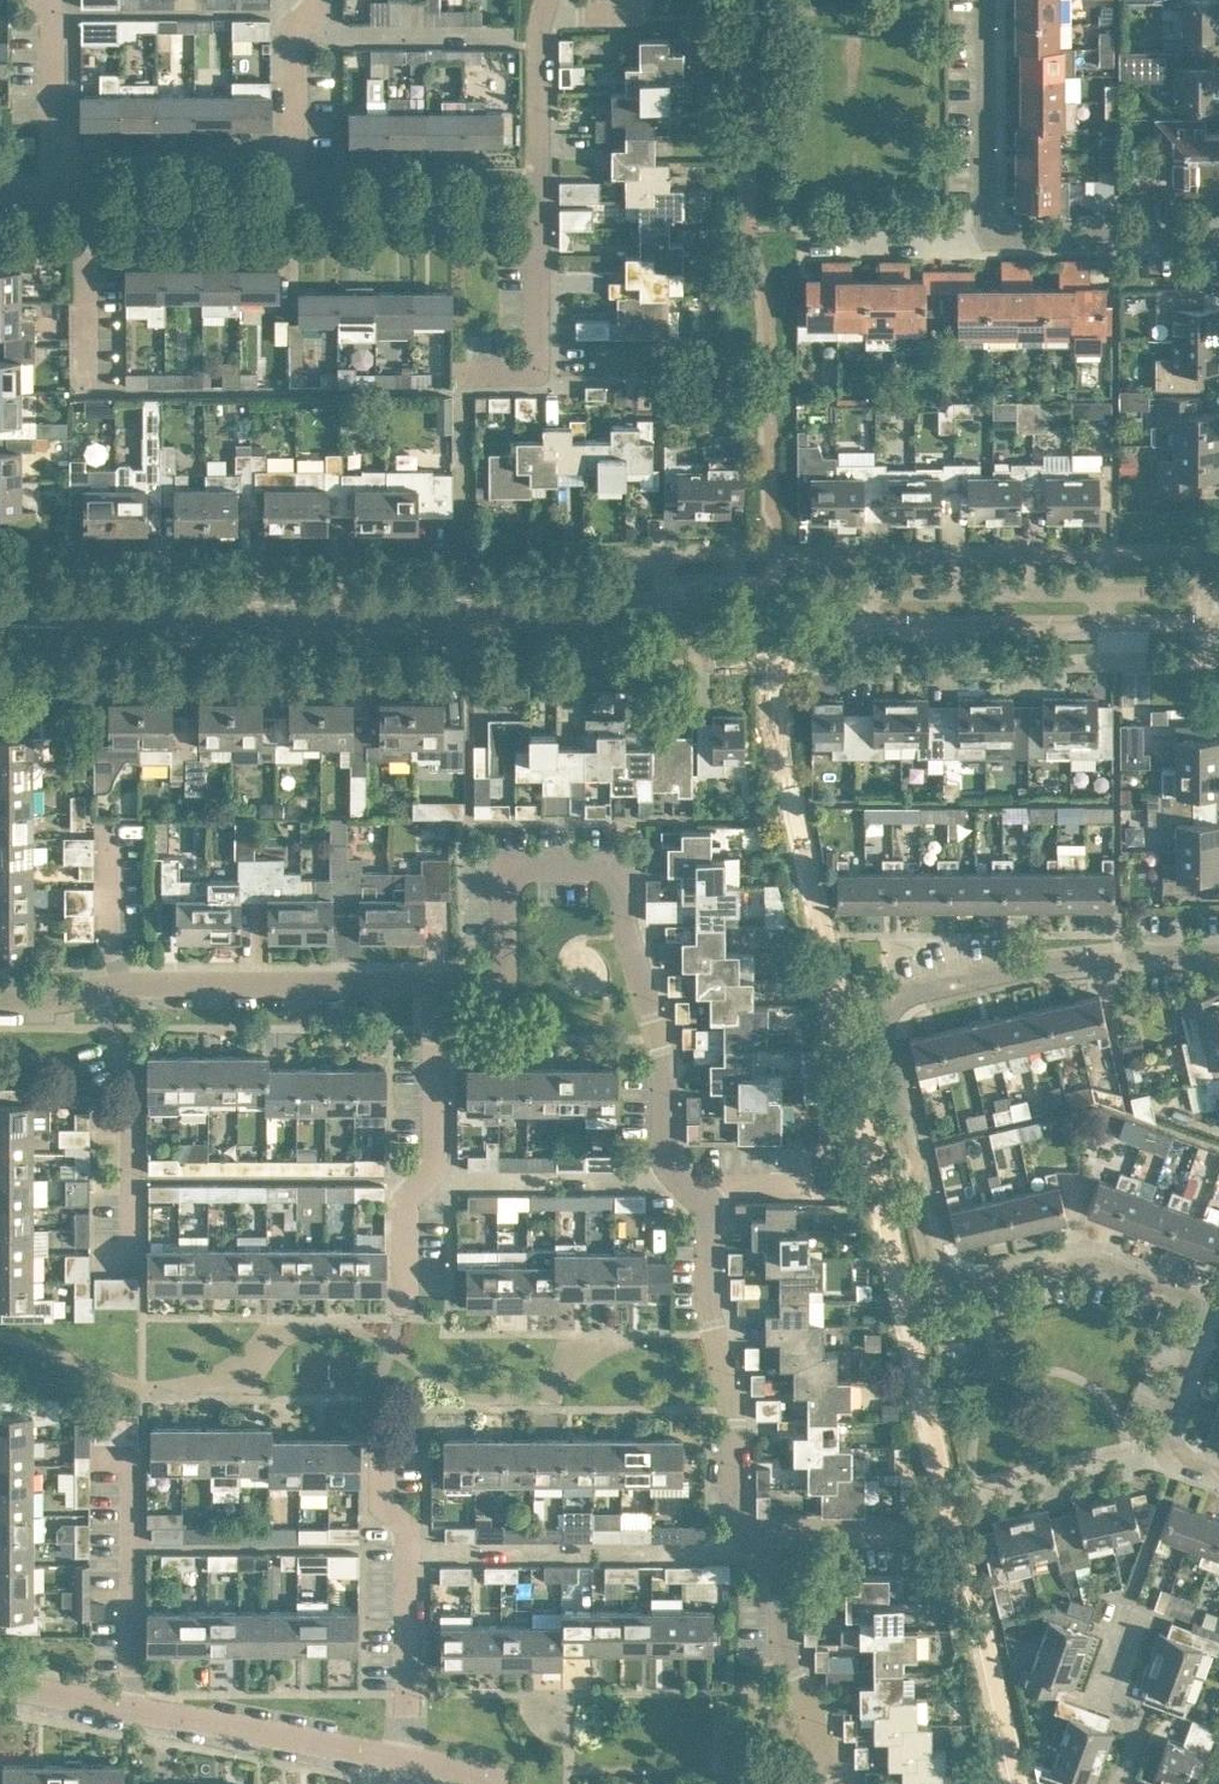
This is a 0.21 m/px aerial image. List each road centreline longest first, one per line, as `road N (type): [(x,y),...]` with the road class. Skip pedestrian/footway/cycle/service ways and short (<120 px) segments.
road 1 (residential): [(1169,1445),(1165,1426),(1199,1306),(1089,1262),(963,1284),(949,1279),(932,1250),(880,1021),(897,996),(1023,965),(1218,951)]
road 2 (residential): [(433,982),(496,982),(504,974),(503,872),(511,866),(612,865),(622,873),(627,935),(661,1055),(663,1153),(707,1221),(707,1308),(733,1426),(733,1509),(747,1536)]
road 3 (residential): [(0,625),(616,609)]
road 4 (residential): [(0,999),(68,997),(121,984),(433,982)]
road 5 (unclassified): [(400,1756),(0,1681)]
road 6 (residential): [(406,1552),(706,1551),(747,1536)]
road 7 (unclassified): [(405,1303),(405,1201),(434,1161),(433,982)]
road 8 (residential): [(838,1783),(783,1652),(777,1575),(747,1536)]
road 9 (residential): [(869,589),(738,584),(616,609)]
road 10 (residential): [(616,609),(723,630),(860,626)]
road 11 (residential): [(860,626),(1105,622)]
road 12 (residential): [(294,204),(538,204)]
road 13 (residential): [(53,204),(294,204)]
road 14 (residential): [(1105,589),(869,589)]
road 15 (residential): [(461,373),(511,373),(537,358),(538,204)]
road 16 (residential): [(990,229),(983,216),(982,0)]
road 17 (residential): [(1218,236),(1013,237),(990,229)]
road 18 (unclassified): [(294,204),(294,49),(297,28),(317,0)]
road 19 (residential): [(538,204),(537,35),(546,0)]
road 20 (residential): [(53,204),(52,24),(45,0)]
road 21 (unclassified): [(400,1756),(406,1552)]
road 22 (residential): [(1120,1783),(1136,1719),(1112,1693),(1110,1677),(1131,1604)]
road 23 (residential): [(1169,1445),(984,1488)]
road 24 (residential): [(990,229),(954,241),(807,242)]

